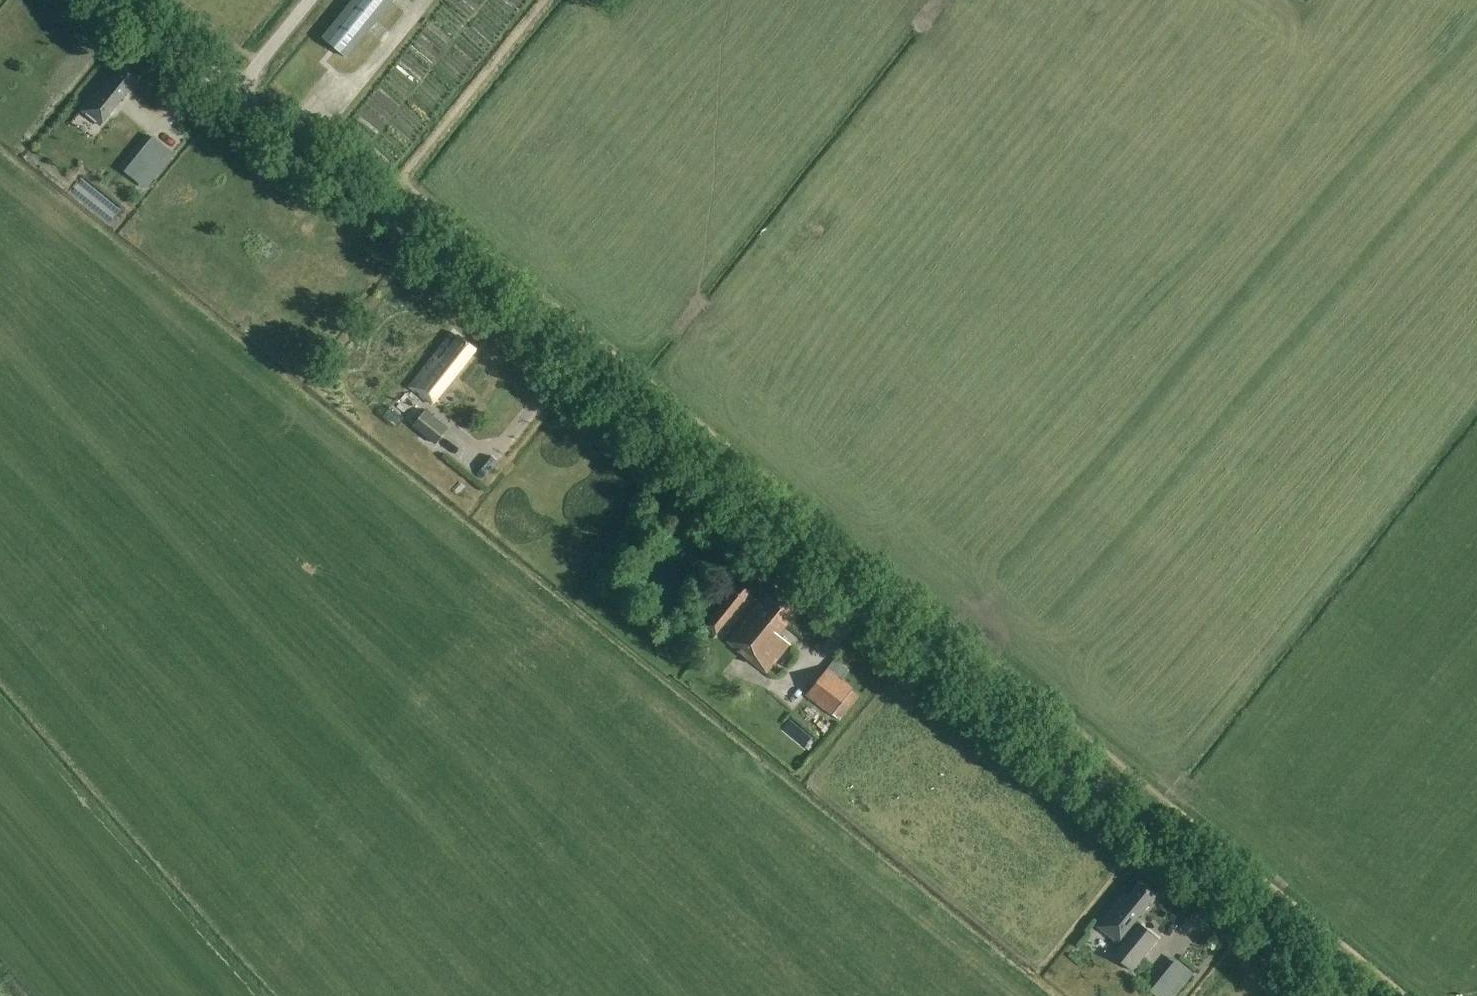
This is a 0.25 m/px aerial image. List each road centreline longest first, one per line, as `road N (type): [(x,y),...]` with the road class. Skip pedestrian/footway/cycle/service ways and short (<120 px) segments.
road 1 (unclassified): [(1355,995),(119,0)]

